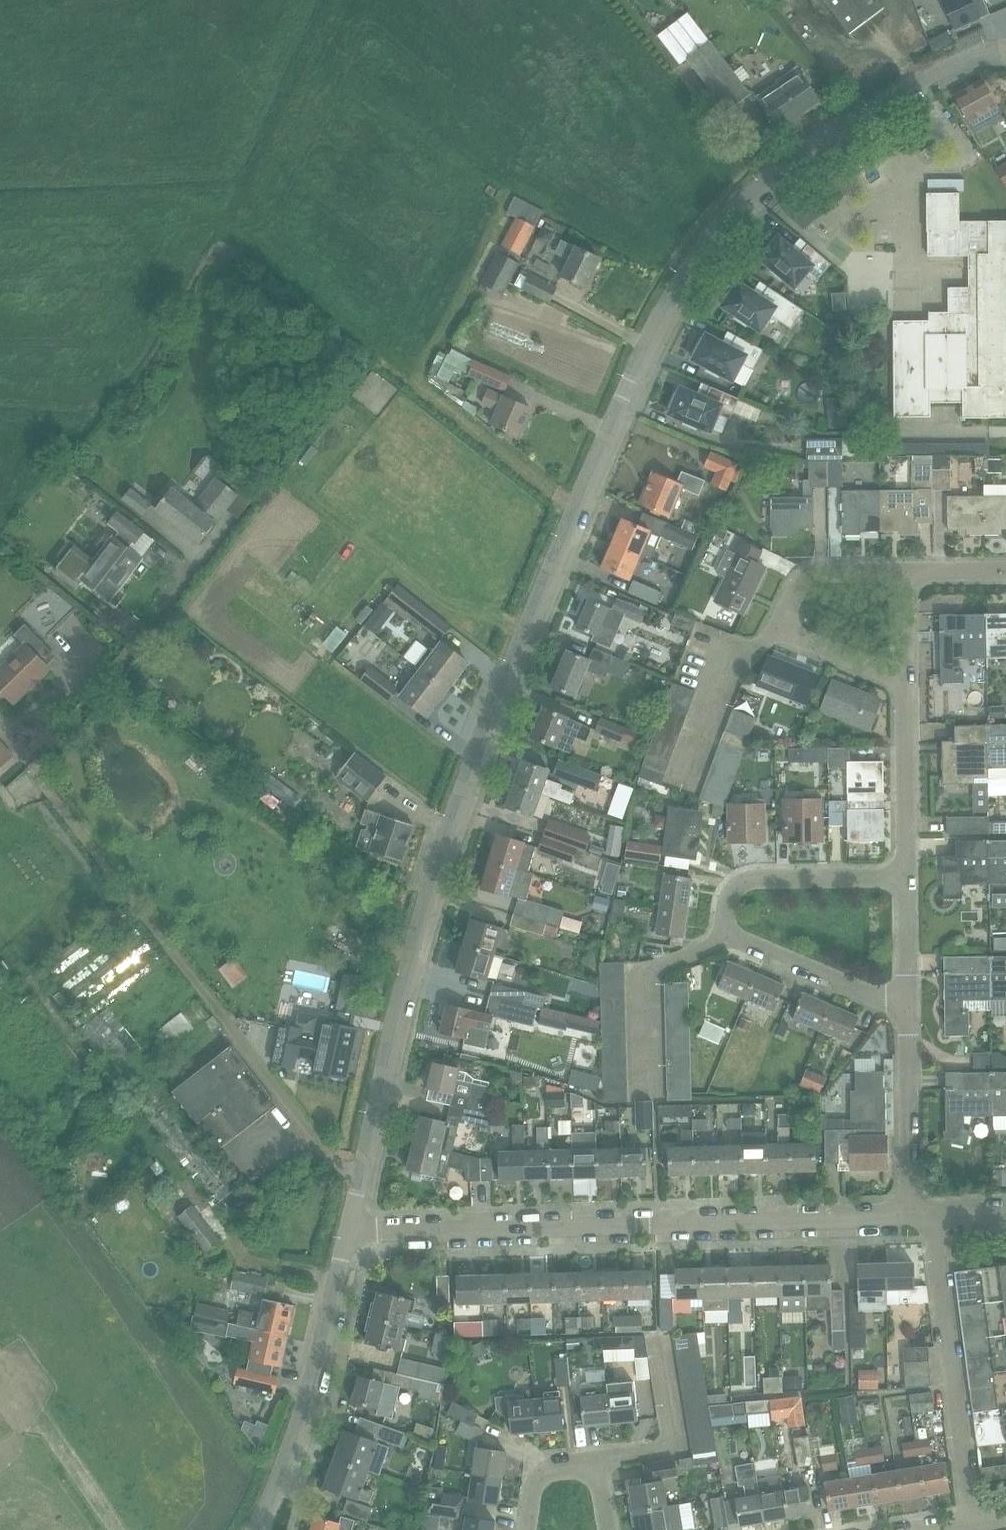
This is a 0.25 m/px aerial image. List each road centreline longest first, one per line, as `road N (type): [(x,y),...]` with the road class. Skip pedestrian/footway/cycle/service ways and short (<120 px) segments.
road 1 (unclassified): [(356,1193),(425,896),(460,793),(659,321),(699,253),(797,158),(908,89),(974,57),(1005,54)]
road 2 (unclassified): [(356,1193),(14,739),(83,658)]
road 3 (residential): [(348,1232),(906,1216)]
road 4 (residential): [(906,1014),(731,939),(720,912),(731,889),(744,885),(906,880)]
road 5 (unclassified): [(260,1529),(309,1389),(348,1232)]
road 6 (residential): [(905,697),(794,648),(778,618),(786,588),(805,574),(905,575)]
road 7 (residential): [(906,1216),(906,1014)]
road 8 (residential): [(906,880),(905,697)]
road 9 (residential): [(606,1529),(601,1487),(586,1469),(552,1468),(537,1483),(529,1529)]
road 10 (residential): [(906,1014),(906,880)]
road 11 (residential): [(905,697),(905,575)]

